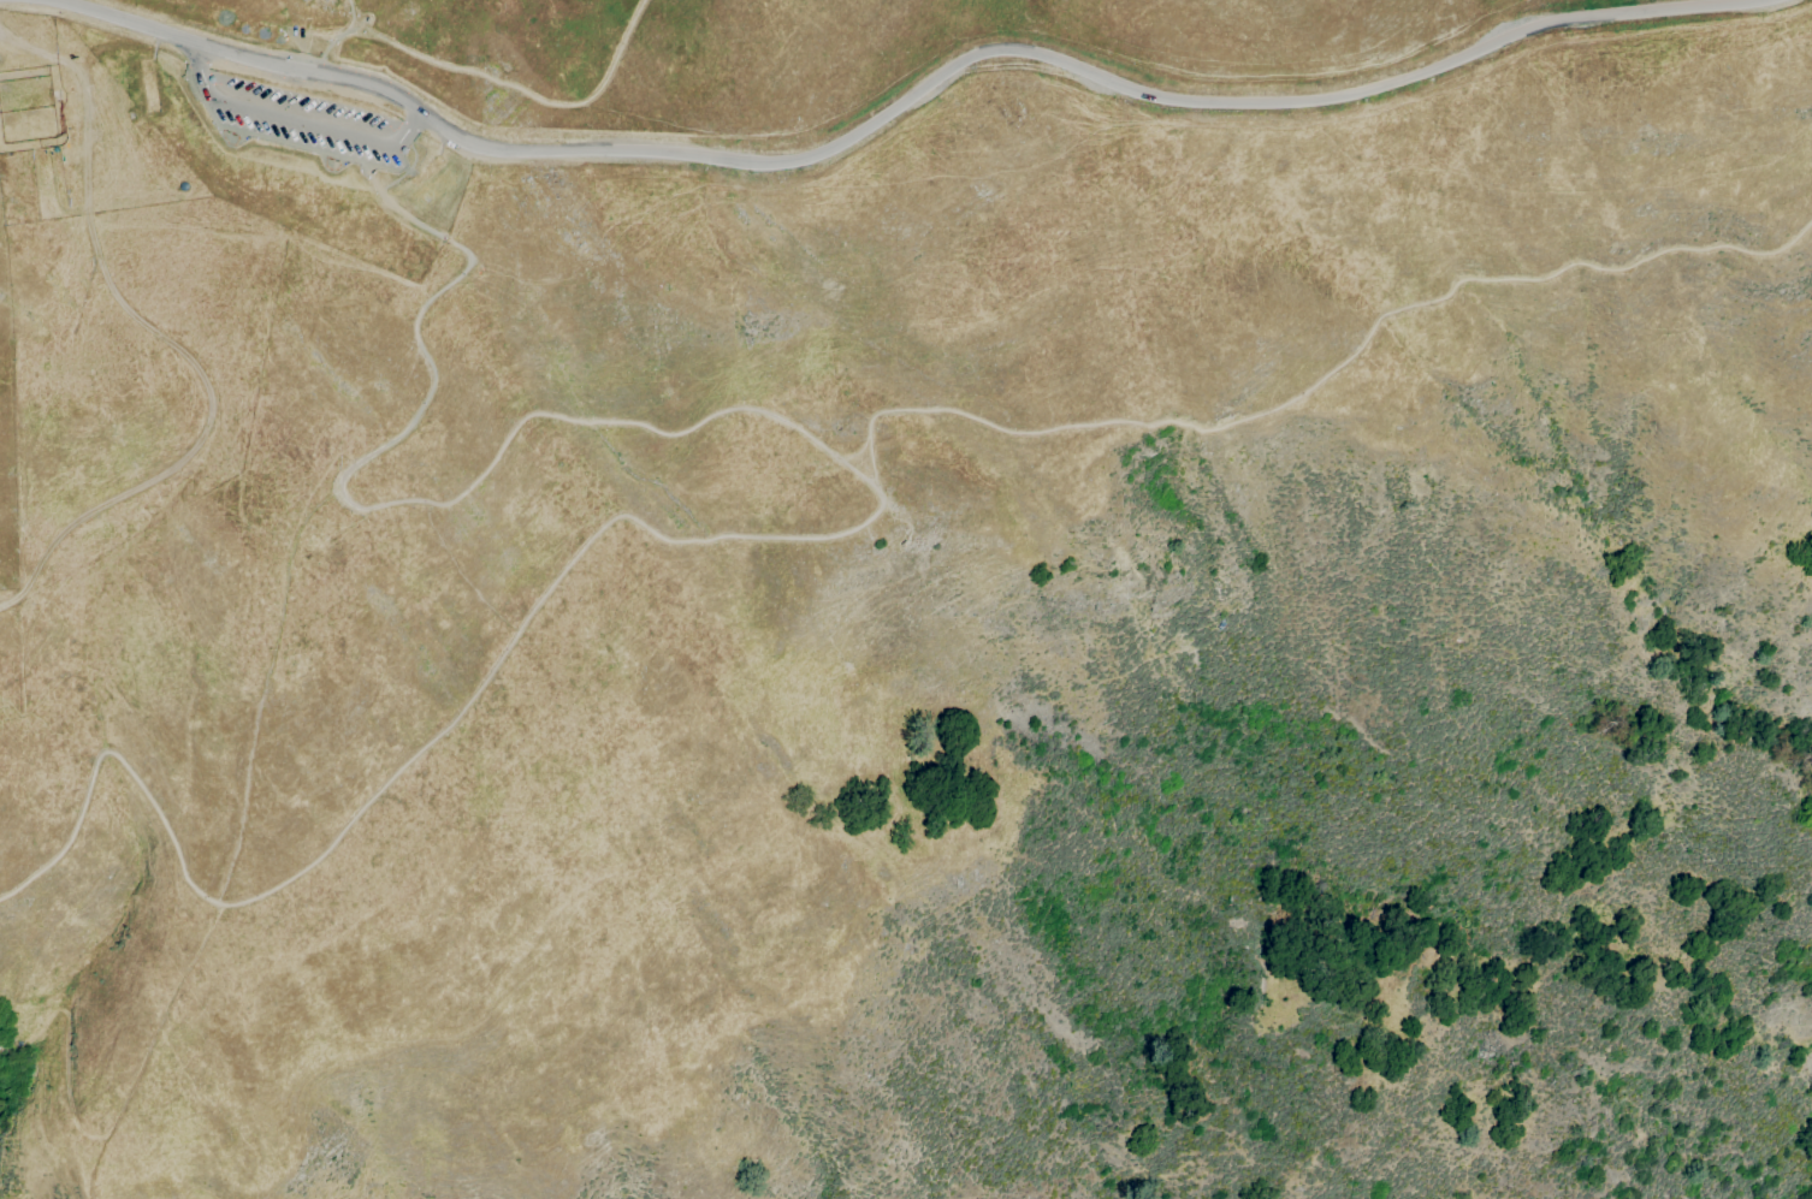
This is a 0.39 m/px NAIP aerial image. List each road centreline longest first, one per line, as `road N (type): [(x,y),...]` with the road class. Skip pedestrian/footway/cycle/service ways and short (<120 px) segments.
road 1 (tertiary): [(50,0),(386,91),(451,136),(487,149),(656,153),(750,165),(800,160),(843,144),(970,58),(1001,51),(1165,102),(1251,107),(1348,97),(1569,19),(1768,0)]
road 2 (track): [(0,609),(32,580),(54,541),(180,464),(208,409),(201,376),(118,303),(96,265),(87,221),(81,71),(93,55),(119,46)]

